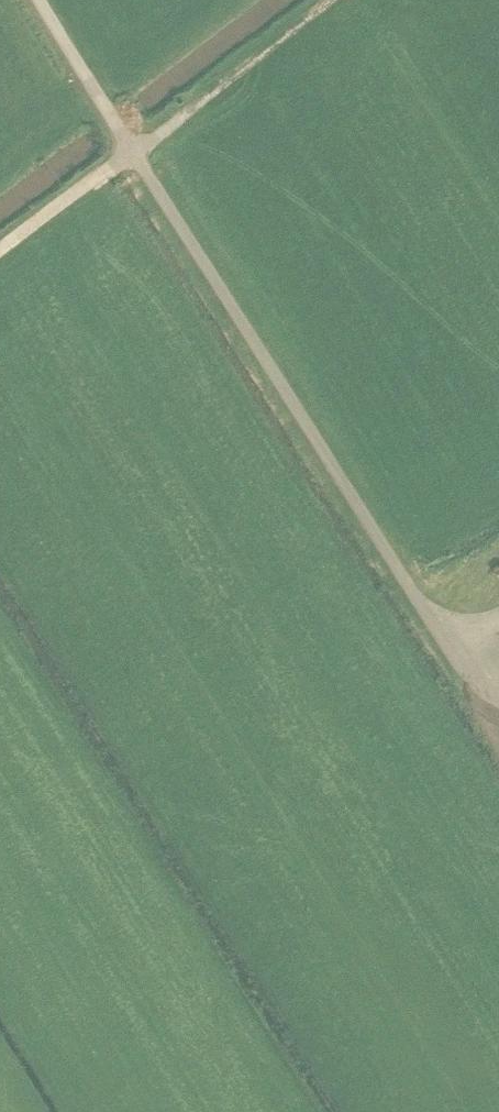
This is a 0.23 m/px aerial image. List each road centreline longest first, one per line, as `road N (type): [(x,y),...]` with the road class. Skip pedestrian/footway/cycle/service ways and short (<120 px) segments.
road 1 (track): [(0,251),(330,0)]

